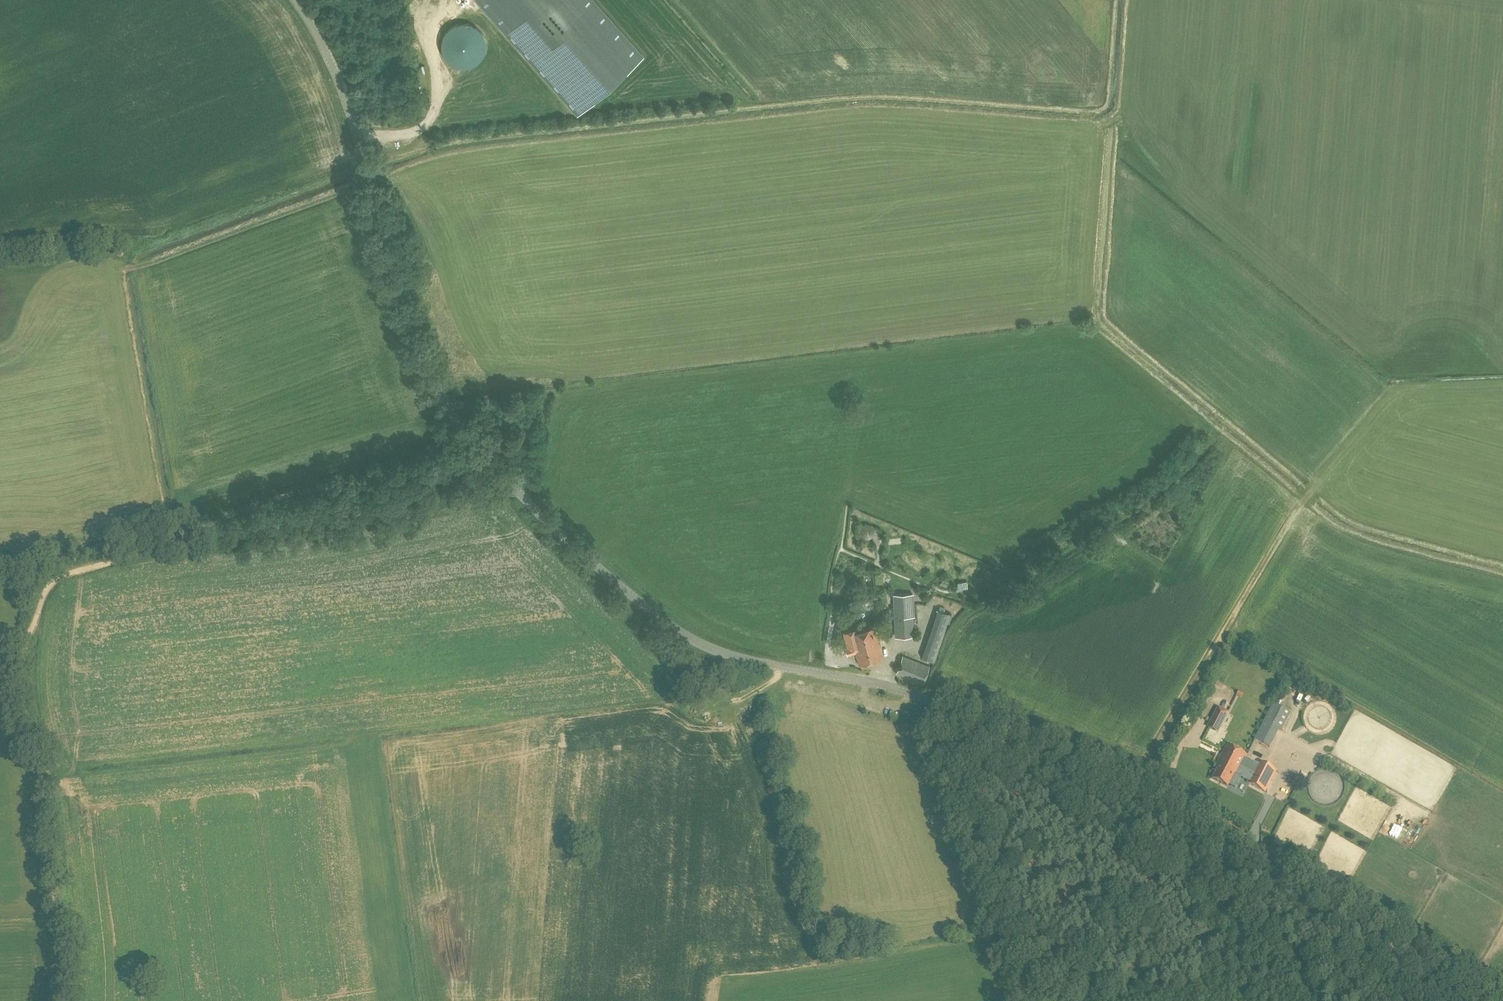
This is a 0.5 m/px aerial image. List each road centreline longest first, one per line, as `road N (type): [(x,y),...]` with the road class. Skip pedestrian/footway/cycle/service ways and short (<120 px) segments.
road 1 (tertiary): [(1502,1000),(1277,864),(1079,765),(881,685),(718,653),(634,597),(505,478),(439,392),(342,87),(296,0)]

